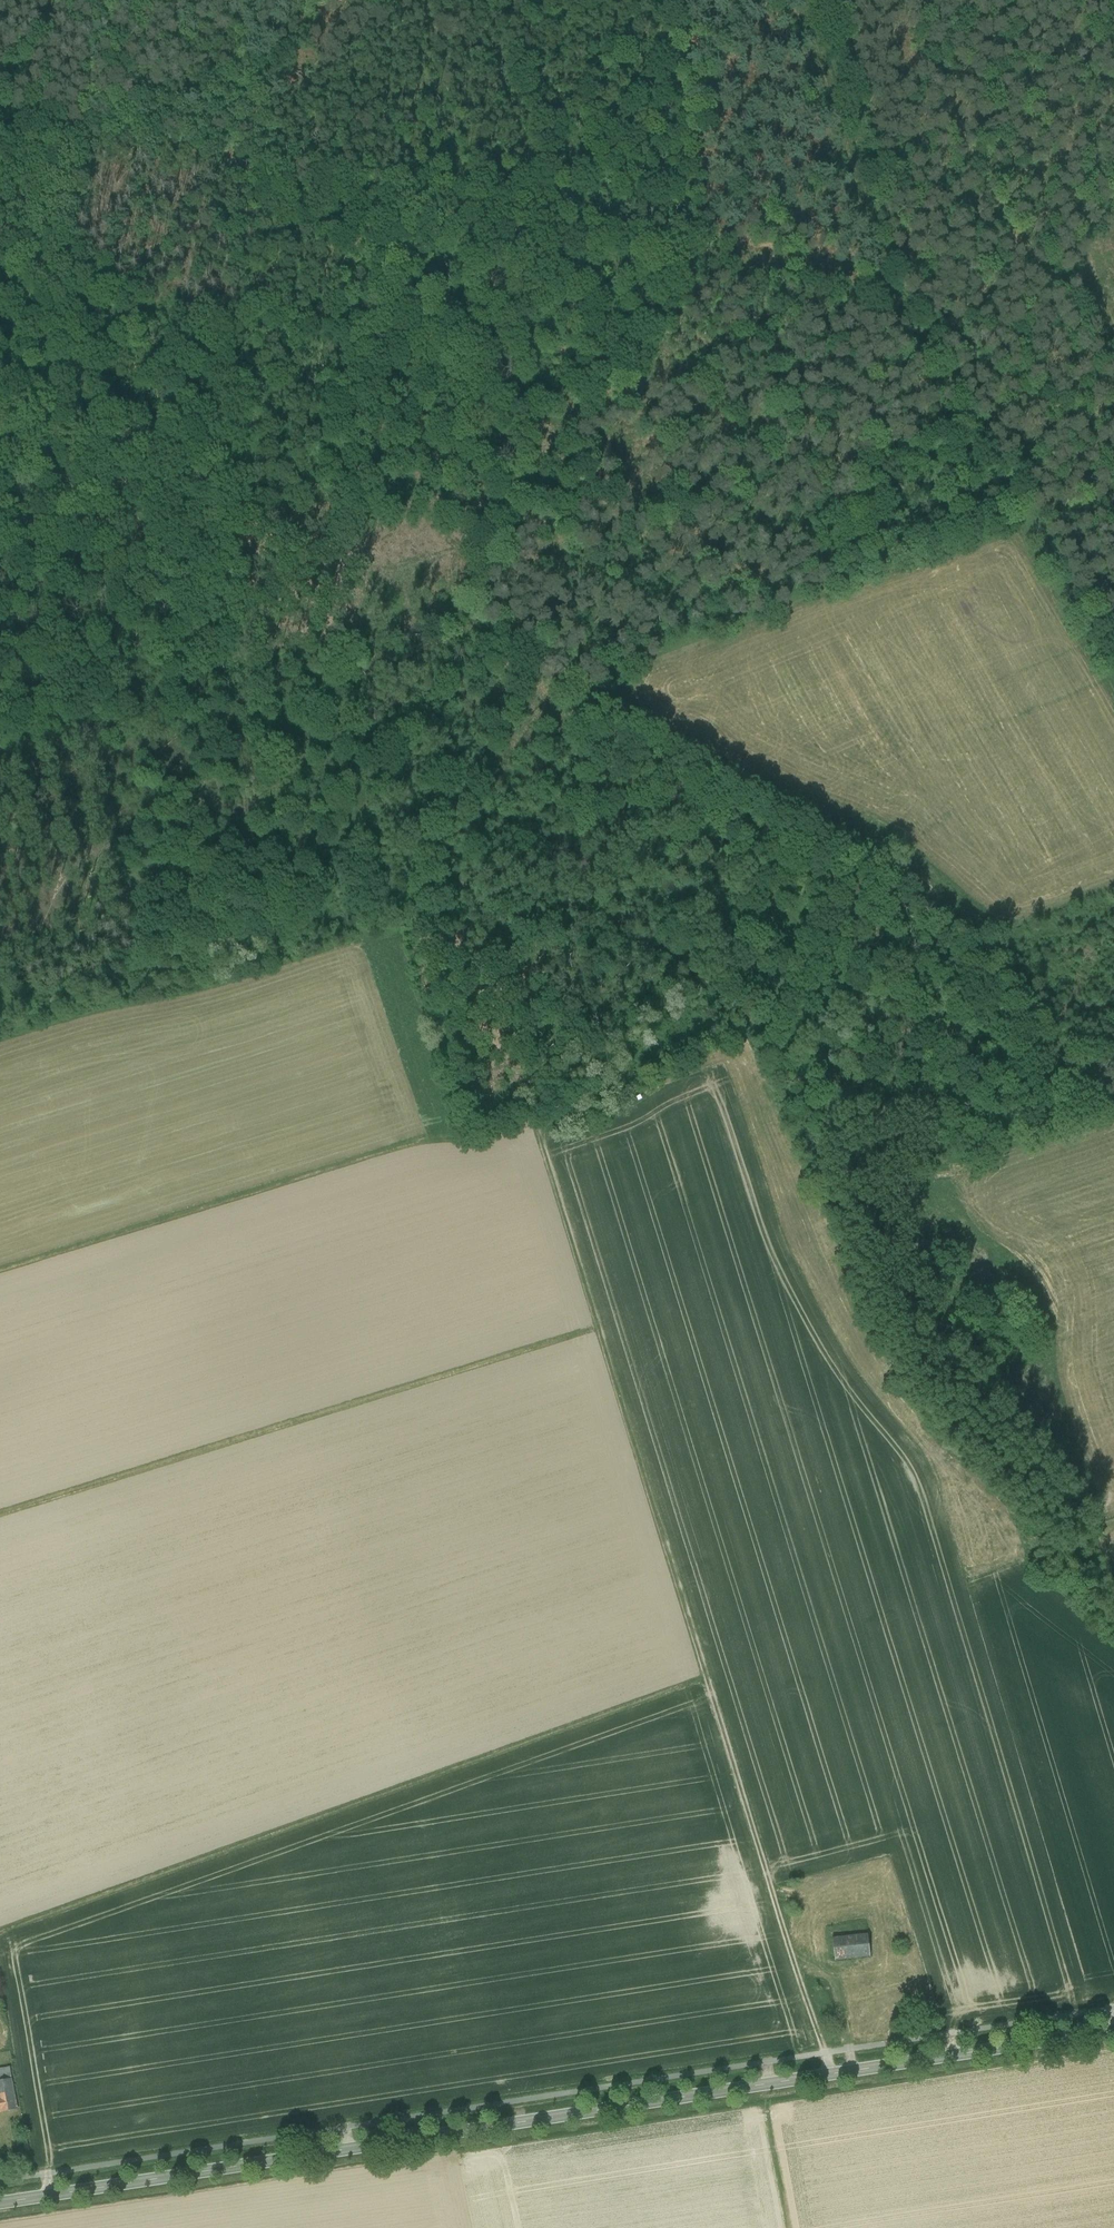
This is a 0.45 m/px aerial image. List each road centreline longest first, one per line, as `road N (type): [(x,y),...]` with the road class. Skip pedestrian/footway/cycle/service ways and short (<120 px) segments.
road 1 (track): [(831,2075),(537,1137),(521,1127),(430,1143),(0,1273)]
road 2 (tertiary): [(0,2204),(1113,2031)]
road 3 (track): [(803,0),(888,295),(1113,674)]

